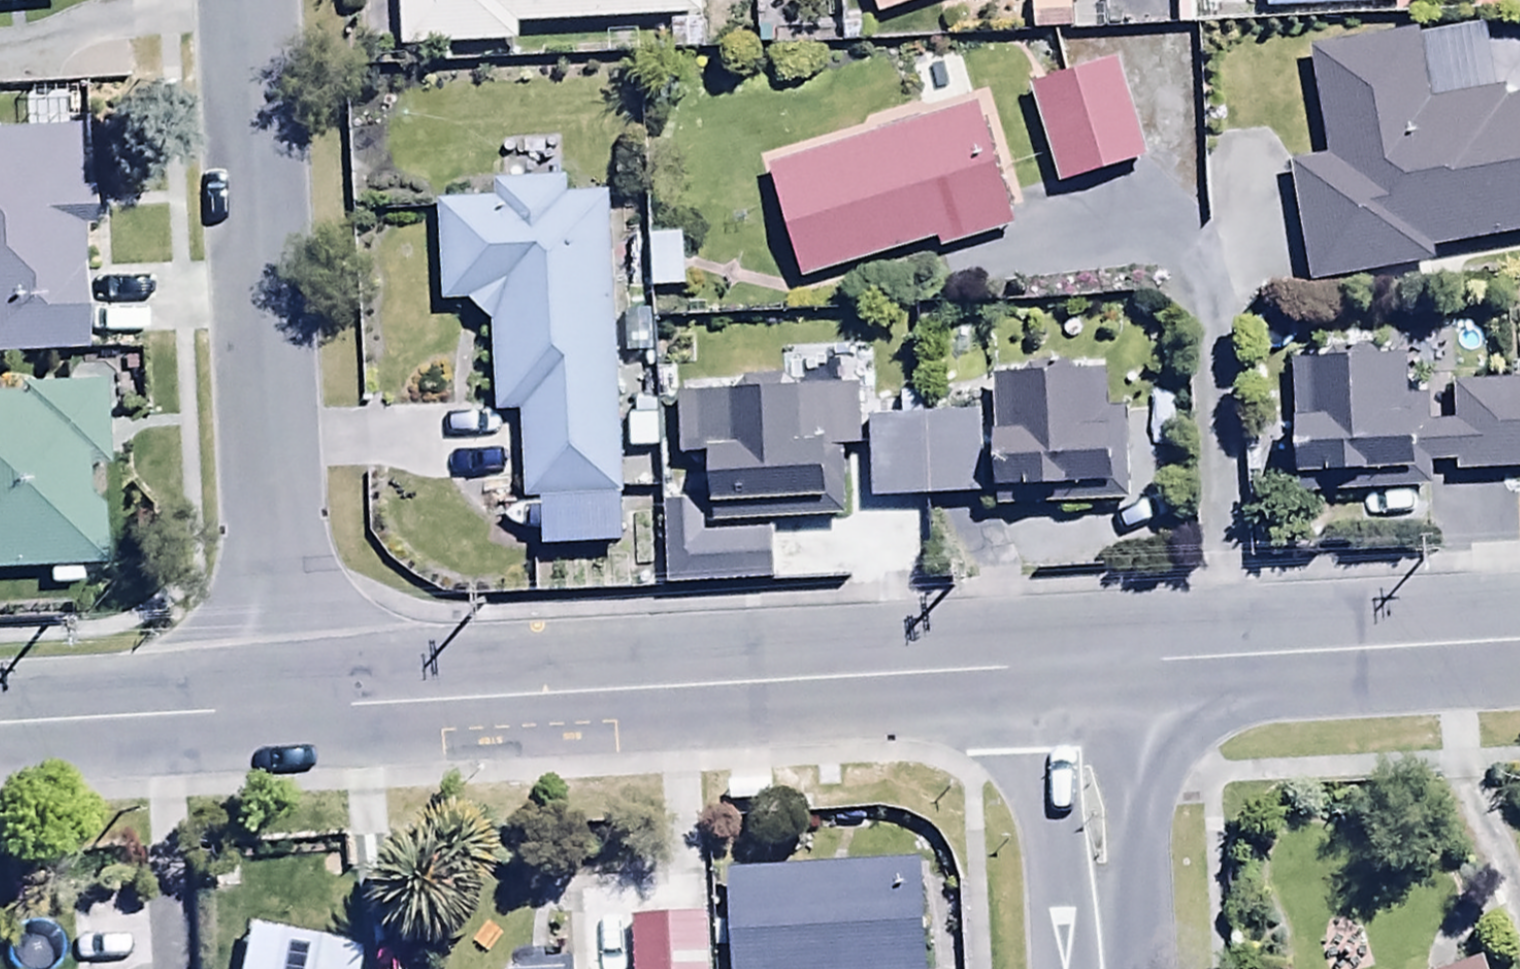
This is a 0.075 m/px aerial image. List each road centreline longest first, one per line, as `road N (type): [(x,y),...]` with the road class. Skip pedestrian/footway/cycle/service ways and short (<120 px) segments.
road 1 (unclassified): [(1080,666),(283,711)]
road 2 (residential): [(249,0),(283,711)]
road 3 (unclassified): [(1519,642),(1080,666)]
road 4 (residential): [(1080,666),(1096,968)]
road 5 (unclassified): [(283,711),(0,725)]

